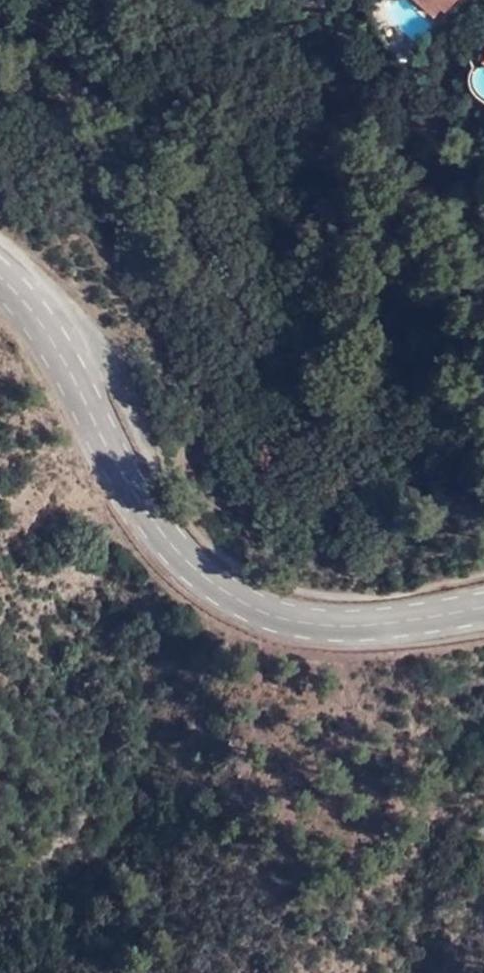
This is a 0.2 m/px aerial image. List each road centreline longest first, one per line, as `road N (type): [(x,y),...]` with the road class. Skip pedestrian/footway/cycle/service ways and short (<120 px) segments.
road 1 (tertiary): [(483,607),(329,624),(284,617),(207,581),(152,522),(42,327),(0,273)]

